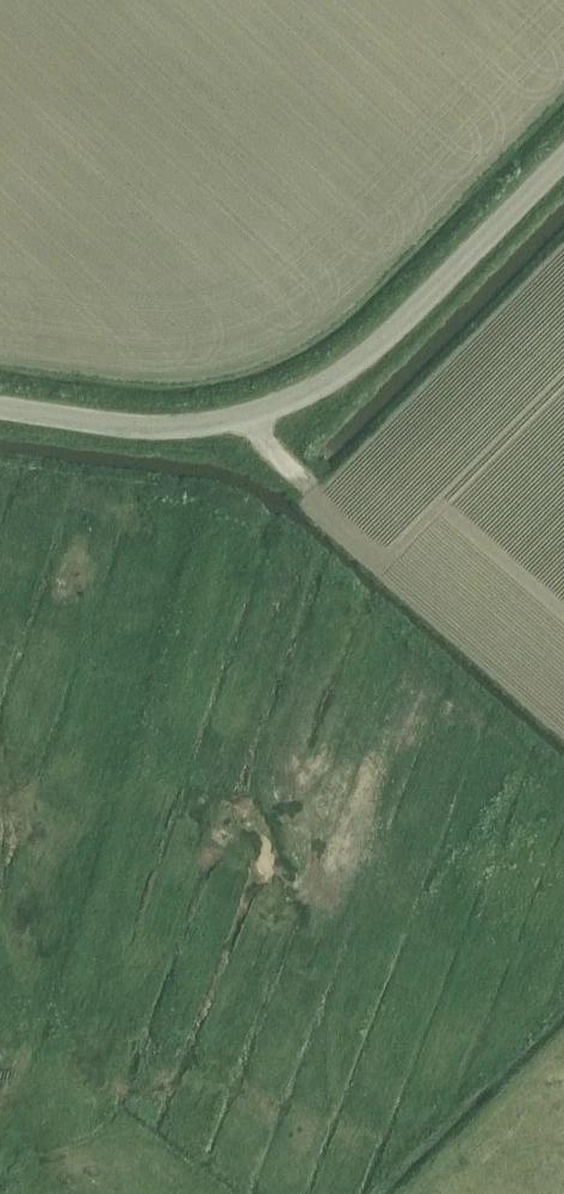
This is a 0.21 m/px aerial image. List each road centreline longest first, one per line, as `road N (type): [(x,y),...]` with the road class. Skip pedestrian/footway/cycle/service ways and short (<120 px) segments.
road 1 (unclassified): [(563,156),(334,376),(203,424),(141,429),(0,403)]

